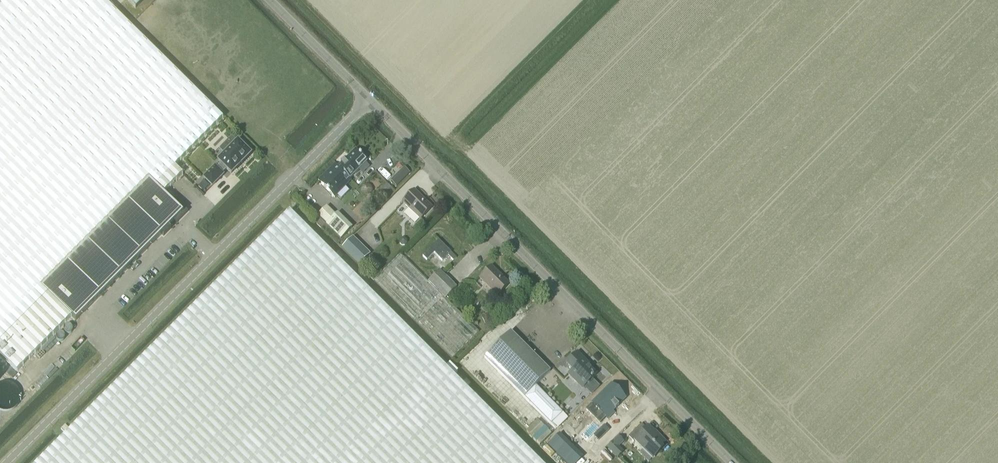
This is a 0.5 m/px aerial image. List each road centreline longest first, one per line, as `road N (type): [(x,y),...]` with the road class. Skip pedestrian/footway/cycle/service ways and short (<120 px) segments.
road 1 (tertiary): [(9,462),(371,101)]
road 2 (tertiary): [(731,462),(371,101)]
road 3 (tertiary): [(371,101),(270,0)]

